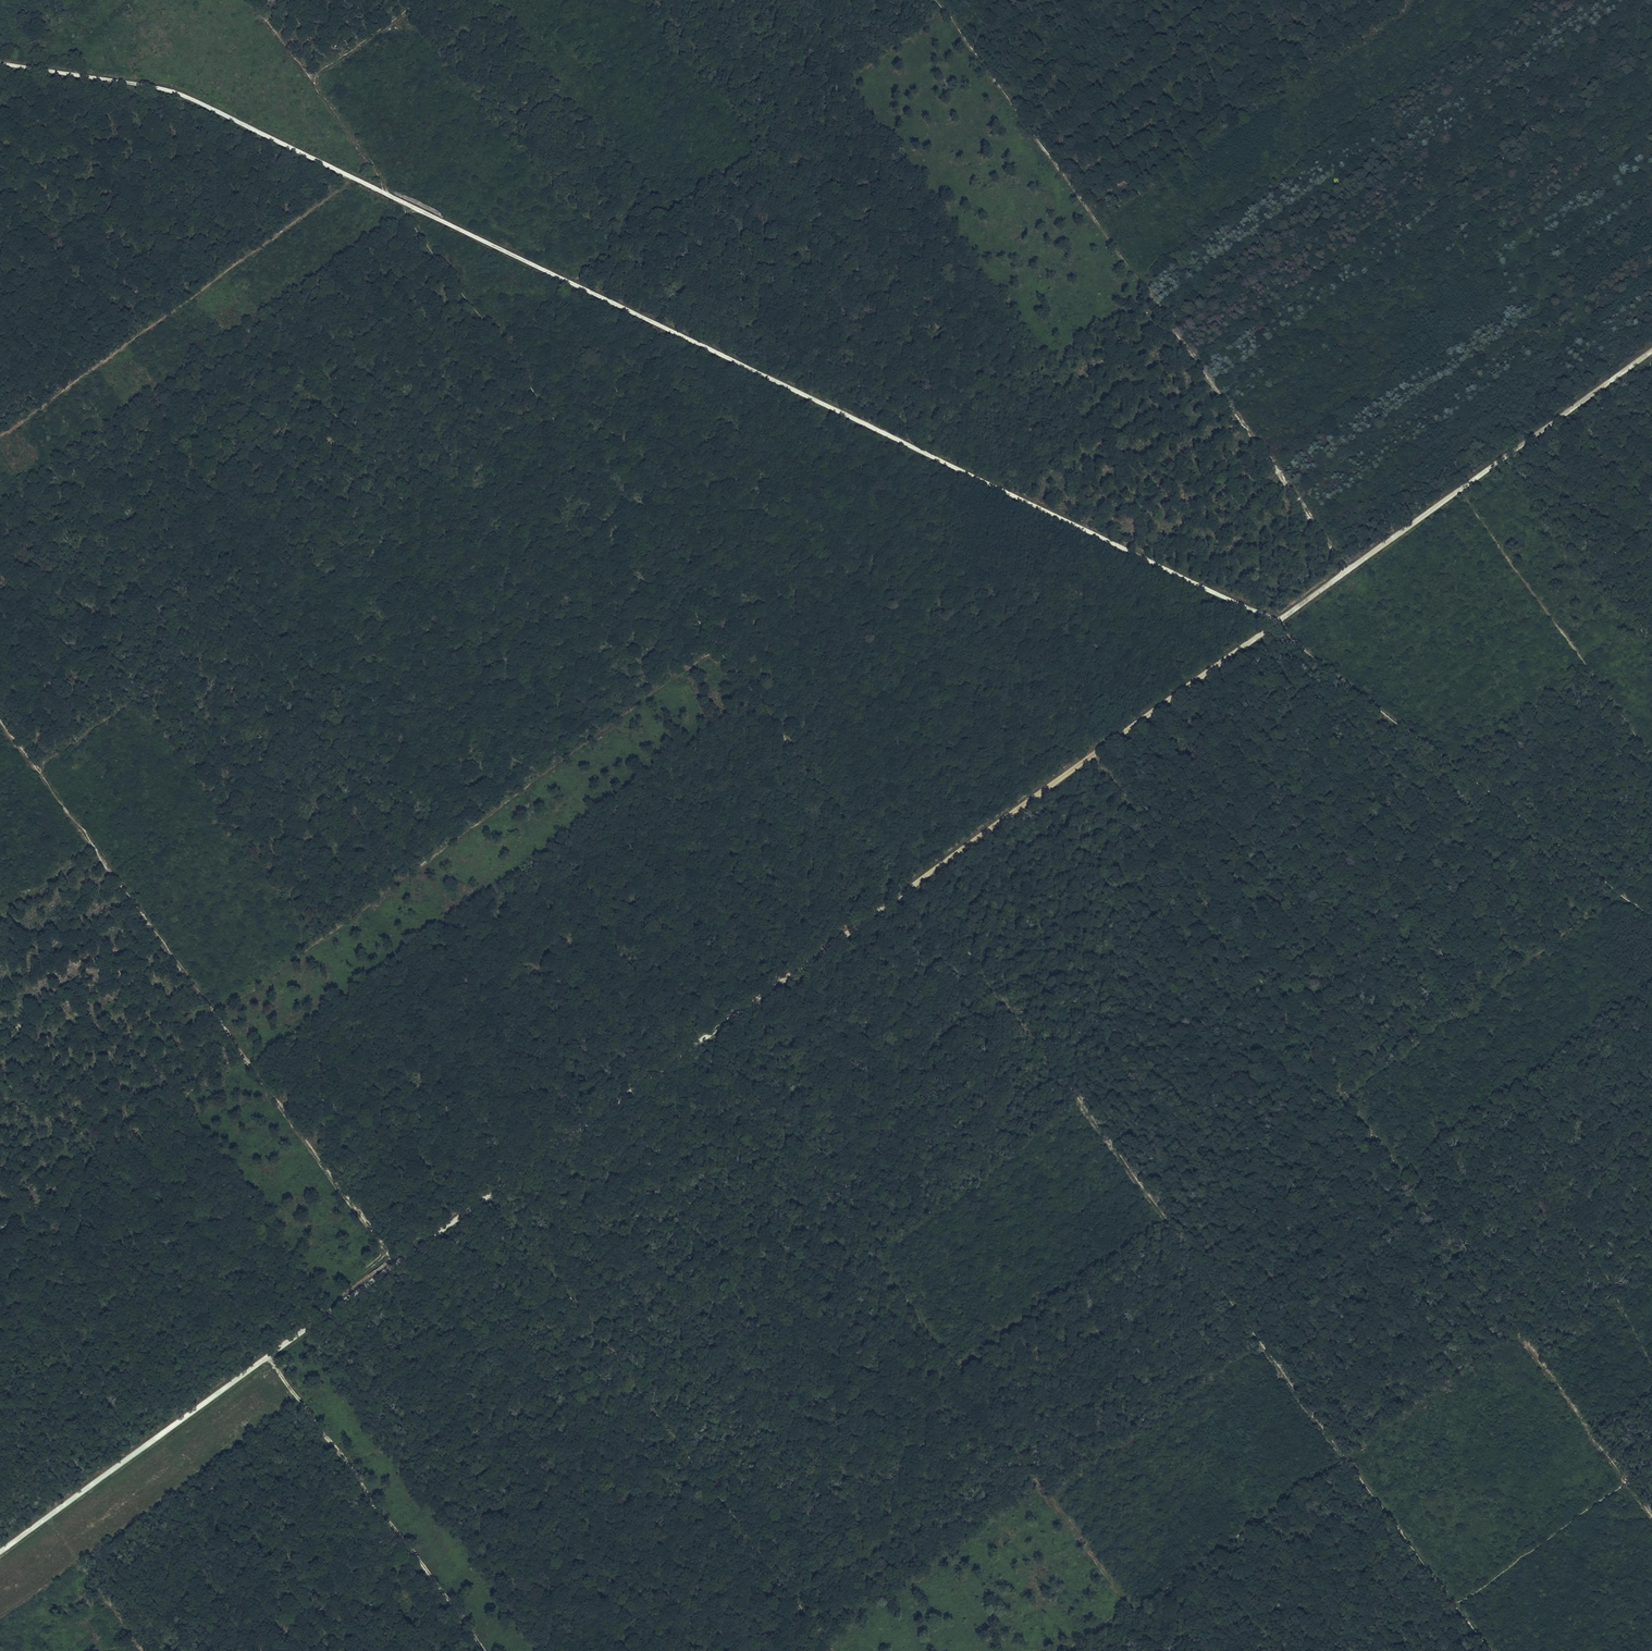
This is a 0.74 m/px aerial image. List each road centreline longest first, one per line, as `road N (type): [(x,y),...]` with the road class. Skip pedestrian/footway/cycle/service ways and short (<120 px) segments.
road 1 (track): [(1651,349),(268,1357)]
road 2 (track): [(1275,624),(181,92),(0,63)]
road 3 (track): [(268,1357),(487,1650)]
road 4 (track): [(268,1357),(0,1552)]

